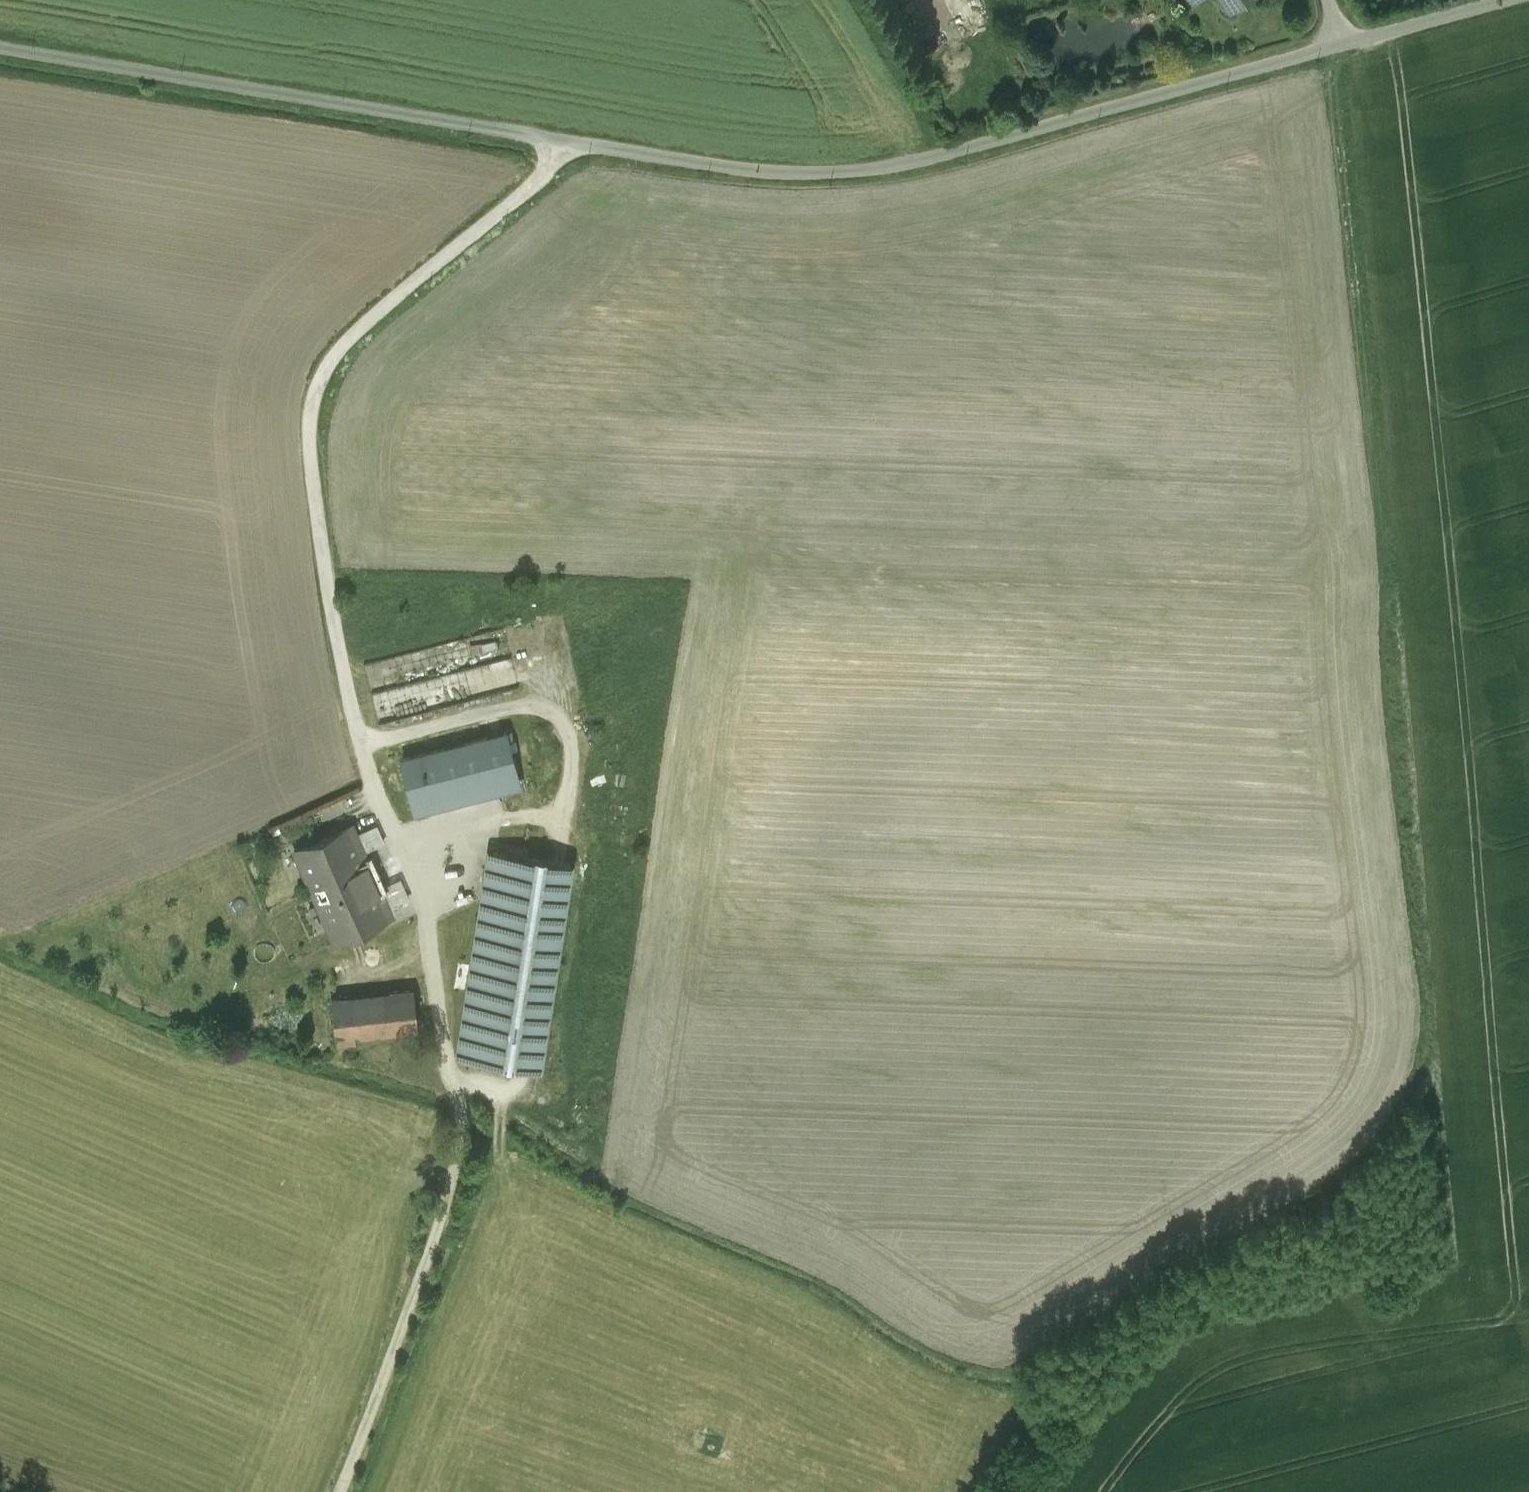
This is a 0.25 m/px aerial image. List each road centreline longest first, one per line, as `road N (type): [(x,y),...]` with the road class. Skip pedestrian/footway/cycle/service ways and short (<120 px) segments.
road 1 (unclassified): [(1505,0),(913,164),(856,172),(747,170),(0,47)]

